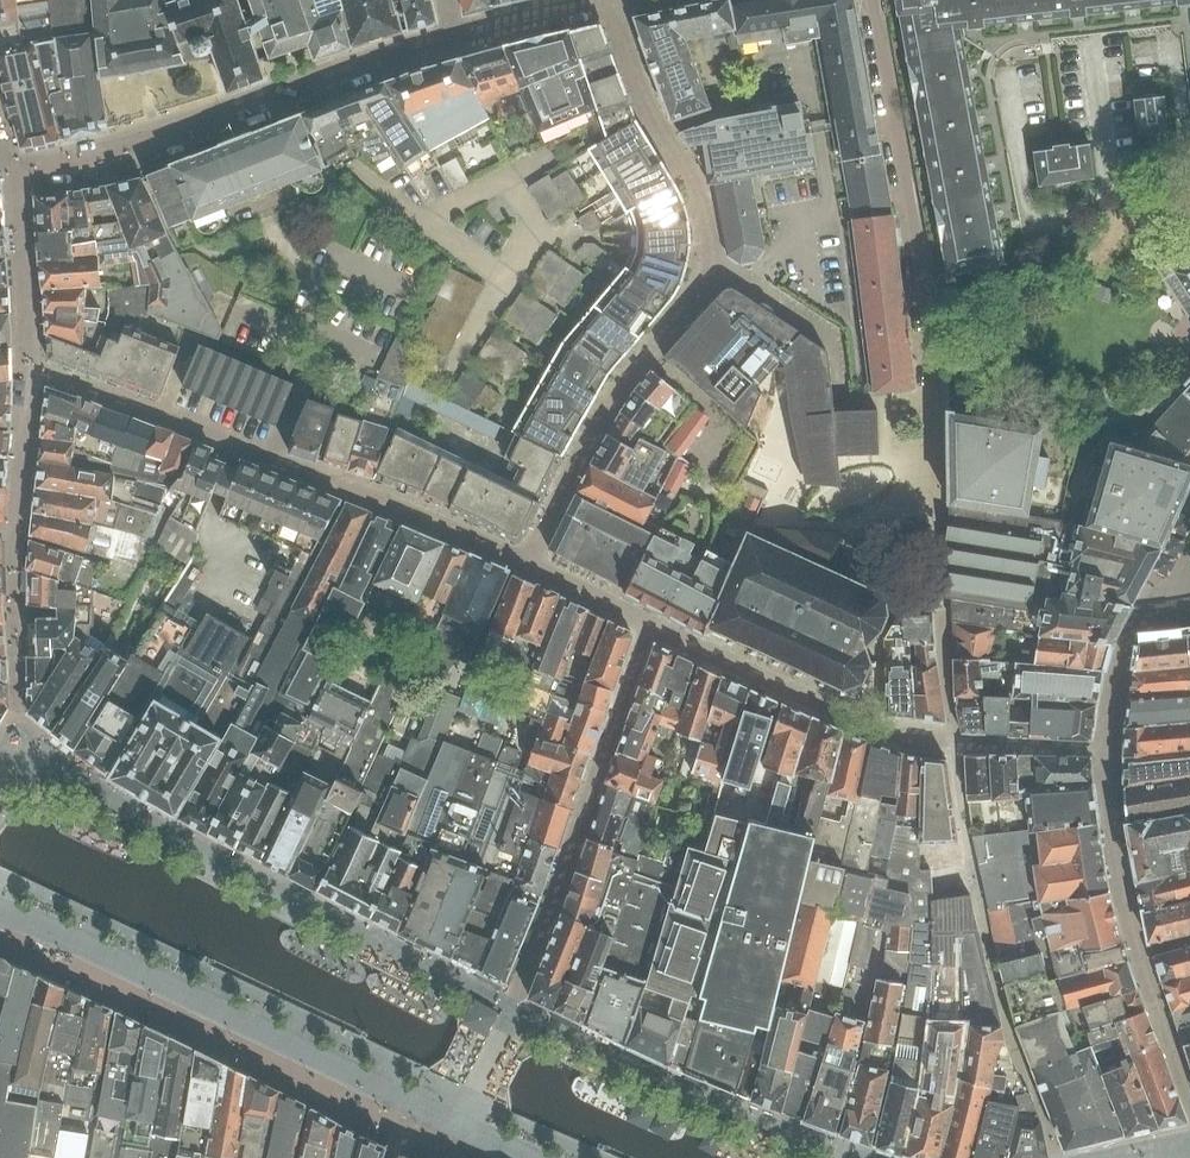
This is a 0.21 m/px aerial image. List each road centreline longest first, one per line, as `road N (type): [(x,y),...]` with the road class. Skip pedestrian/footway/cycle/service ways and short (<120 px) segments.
road 1 (residential): [(873,0),(925,288),(954,742)]
road 2 (residential): [(612,0),(657,121),(705,202),(714,255),(591,434),(527,563)]
road 3 (residential): [(527,563),(31,366)]
road 4 (residential): [(0,912),(459,1126)]
road 5 (residential): [(0,161),(17,167),(132,145),(454,33)]
road 6 (residential): [(512,1007),(650,624)]
road 7 (residential): [(954,742),(872,725),(650,624)]
road 8 (residential): [(454,33),(592,0)]
road 9 (residential): [(650,624),(527,563)]
road 10 (unclassified): [(459,1126),(512,1007)]
road 11 (residential): [(1076,747),(954,742)]

